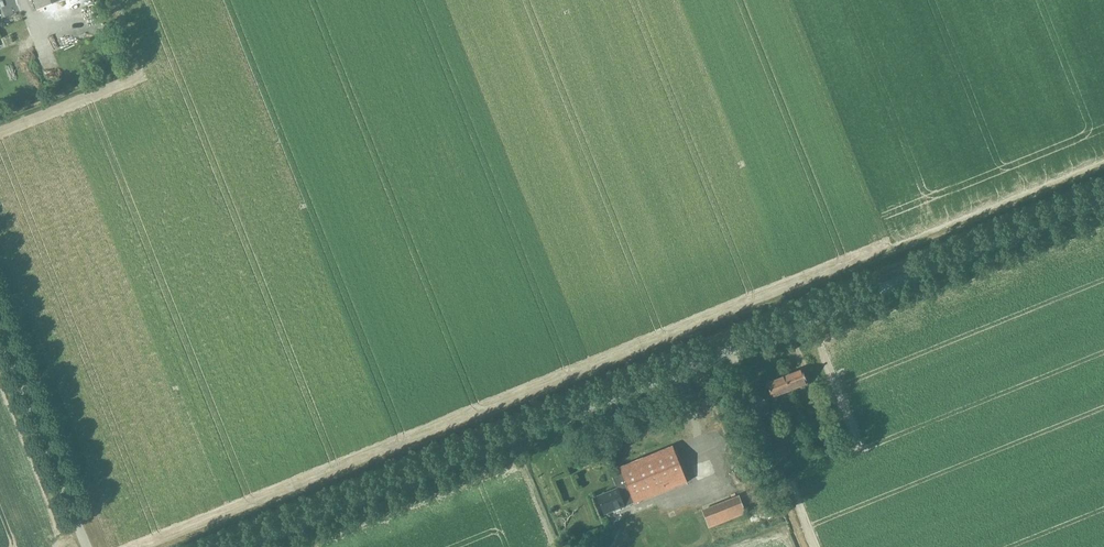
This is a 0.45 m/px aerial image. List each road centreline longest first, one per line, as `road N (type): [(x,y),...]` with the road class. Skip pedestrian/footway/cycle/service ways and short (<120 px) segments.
road 1 (unclassified): [(242,546),(1103,200)]
road 2 (unclassified): [(86,546),(0,333)]

